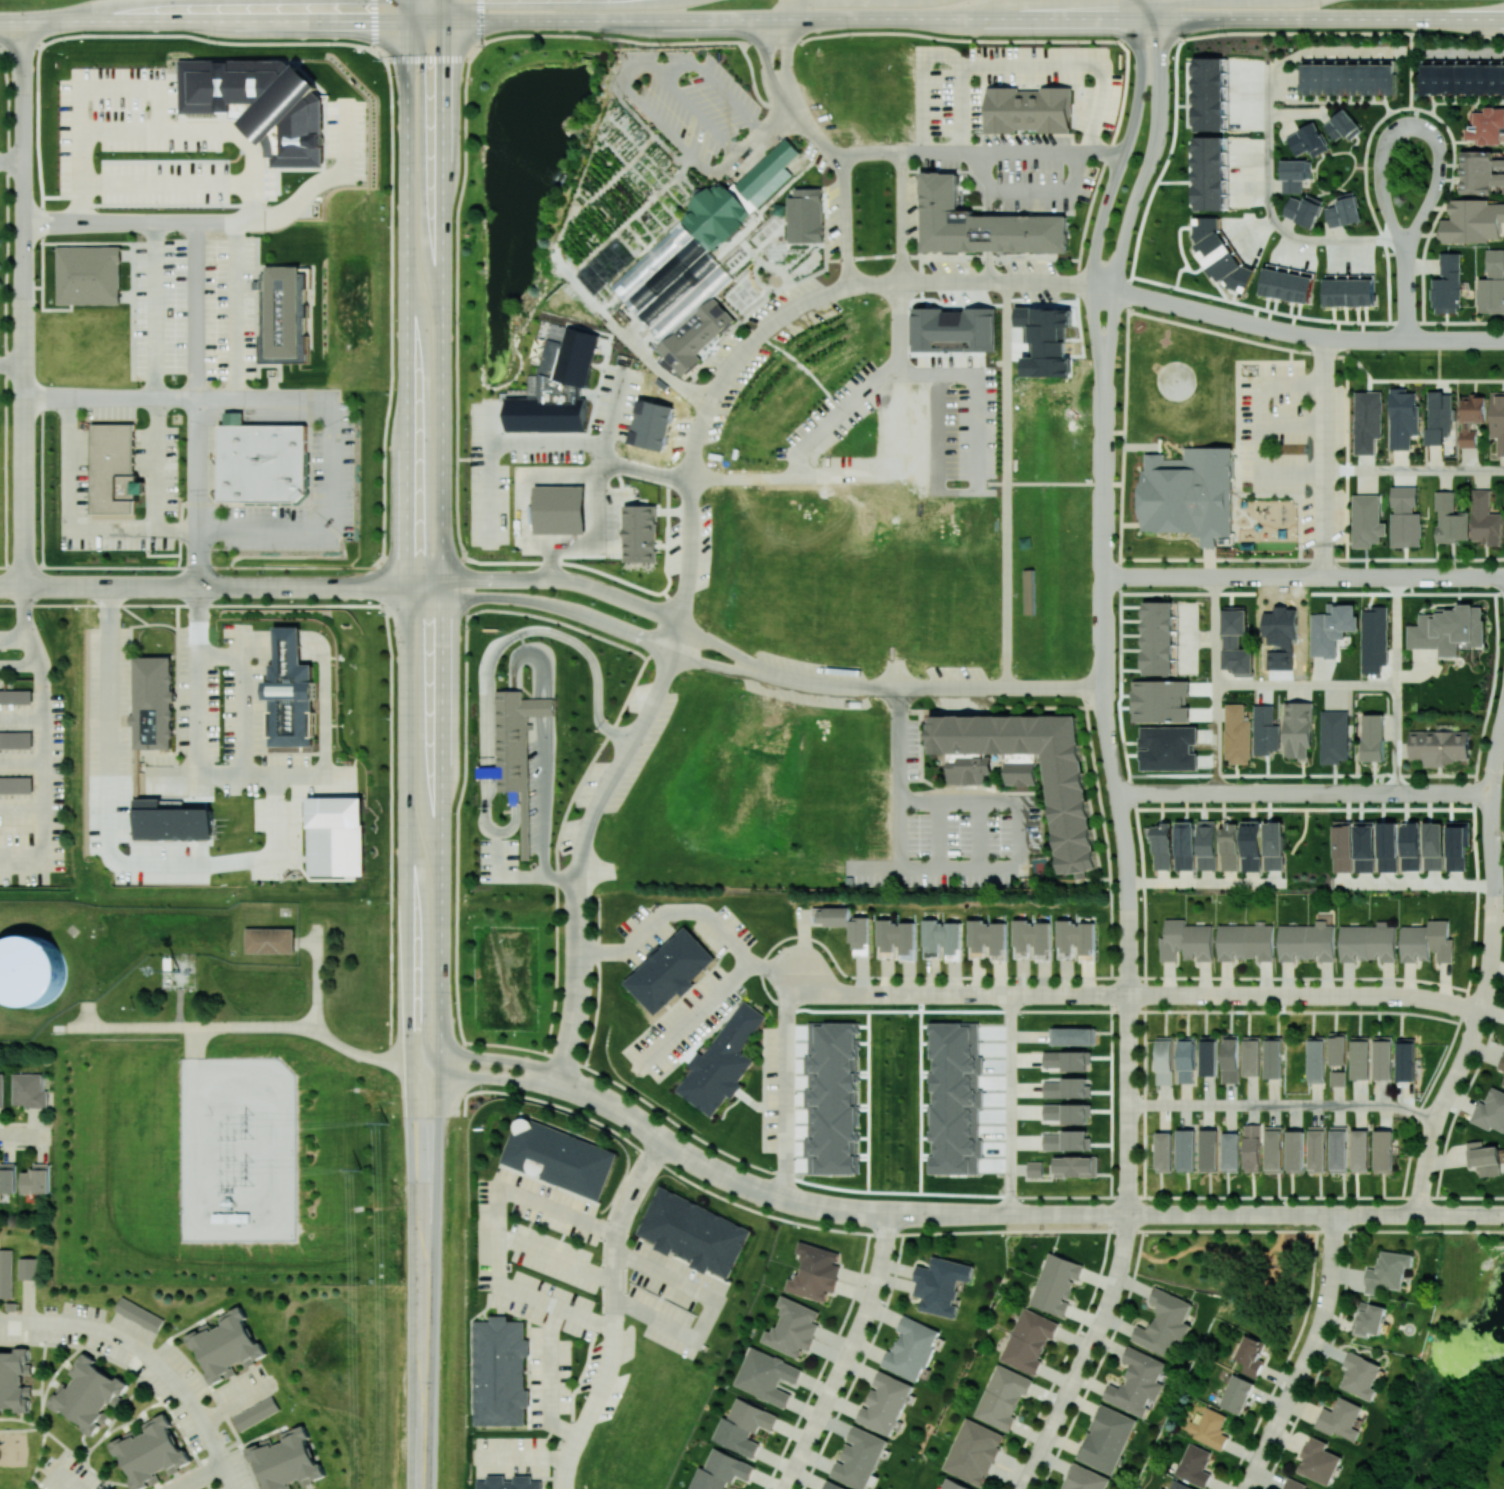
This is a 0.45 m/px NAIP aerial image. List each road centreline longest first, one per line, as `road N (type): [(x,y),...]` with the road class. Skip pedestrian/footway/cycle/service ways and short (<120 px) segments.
road 1 (secondary): [(422,1488),(441,1027),(443,20)]
road 2 (secondary): [(443,20),(1503,17)]
road 3 (secondary): [(406,20),(406,887)]
road 4 (secondary): [(406,887),(416,1488)]
road 5 (residential): [(679,624),(694,440),(747,344),(798,305),(854,284),(1006,282)]
road 6 (residential): [(24,588),(22,67)]
road 7 (secondary): [(0,22),(406,20)]
road 8 (residential): [(1128,995),(1402,996),(1481,1012)]
road 9 (residential): [(768,674),(585,584),(465,580)]
road 10 (residential): [(375,587),(74,587)]
road 11 (residential): [(890,1214),(865,1319),(786,1488)]
road 12 (residential): [(1115,291),(1156,132),(1160,36)]
road 13 (residential): [(671,652),(652,705),(592,814),(578,890)]
road 14 (residential): [(616,1240),(611,1369),(569,1458),(564,1488)]
road 15 (residential): [(1141,44),(1135,117),(1098,226),(1090,285)]
road 16 (residential): [(441,598),(551,604),(671,652)]
road 17 (residential): [(1324,337),(1324,576)]
road 18 (residential): [(784,1198),(865,1213),(1004,1214)]
road 19 (residential): [(1128,995),(1127,1214)]
road 20 (residential): [(798,973),(848,994),(1010,994)]
road 21 (residential): [(1127,1214),(1337,1215)]
road 22 (residential): [(578,890),(578,991),(558,1082)]
road 23 (residential): [(1103,382),(1103,576)]
road 24 (residential): [(1096,1335),(1024,1488)]
road 25 (residential): [(1354,794),(1215,793)]
road 26 (residential): [(1490,794),(1354,794)]
road 27 (residential): [(663,1140),(724,1176),(784,1198)]
road 28 (residential): [(1302,1372),(1247,1488)]
road 29 (residential): [(406,984),(427,1024),(429,1057),(439,1071),(465,1074)]
road 30 (residential): [(558,1082),(663,1140)]

